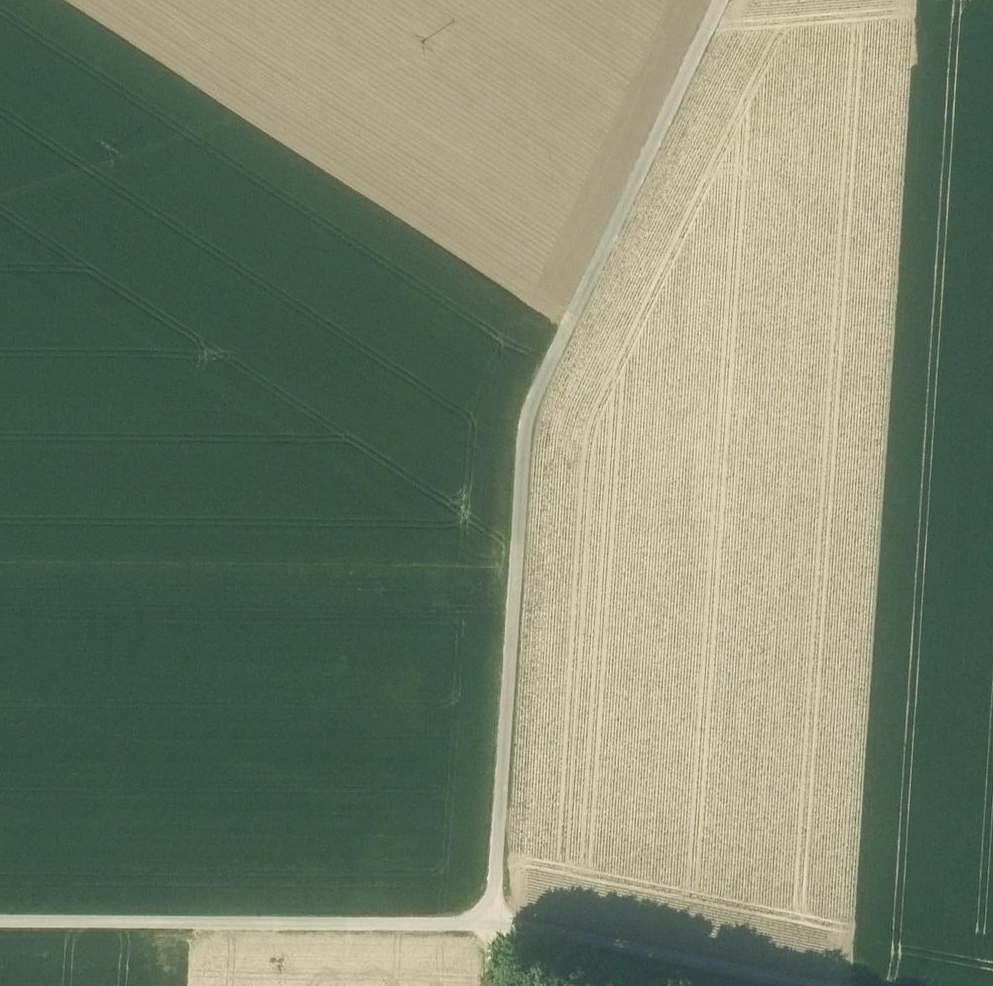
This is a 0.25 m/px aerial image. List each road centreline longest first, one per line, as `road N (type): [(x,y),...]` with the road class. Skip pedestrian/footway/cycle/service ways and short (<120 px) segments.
road 1 (unclassified): [(723,0),(527,419),(494,922)]
road 2 (track): [(818,985),(494,922),(0,921)]

